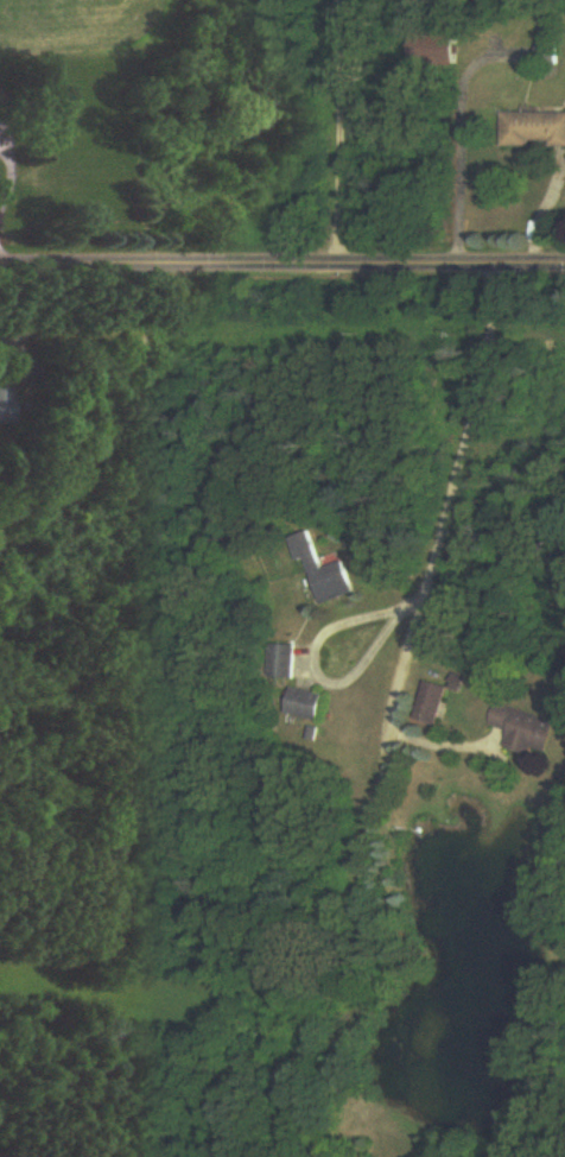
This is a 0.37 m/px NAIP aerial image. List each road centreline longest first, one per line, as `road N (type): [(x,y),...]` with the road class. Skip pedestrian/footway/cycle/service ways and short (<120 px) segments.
road 1 (residential): [(514,260),(315,1047),(301,1156)]
road 2 (residential): [(0,260),(564,260)]

